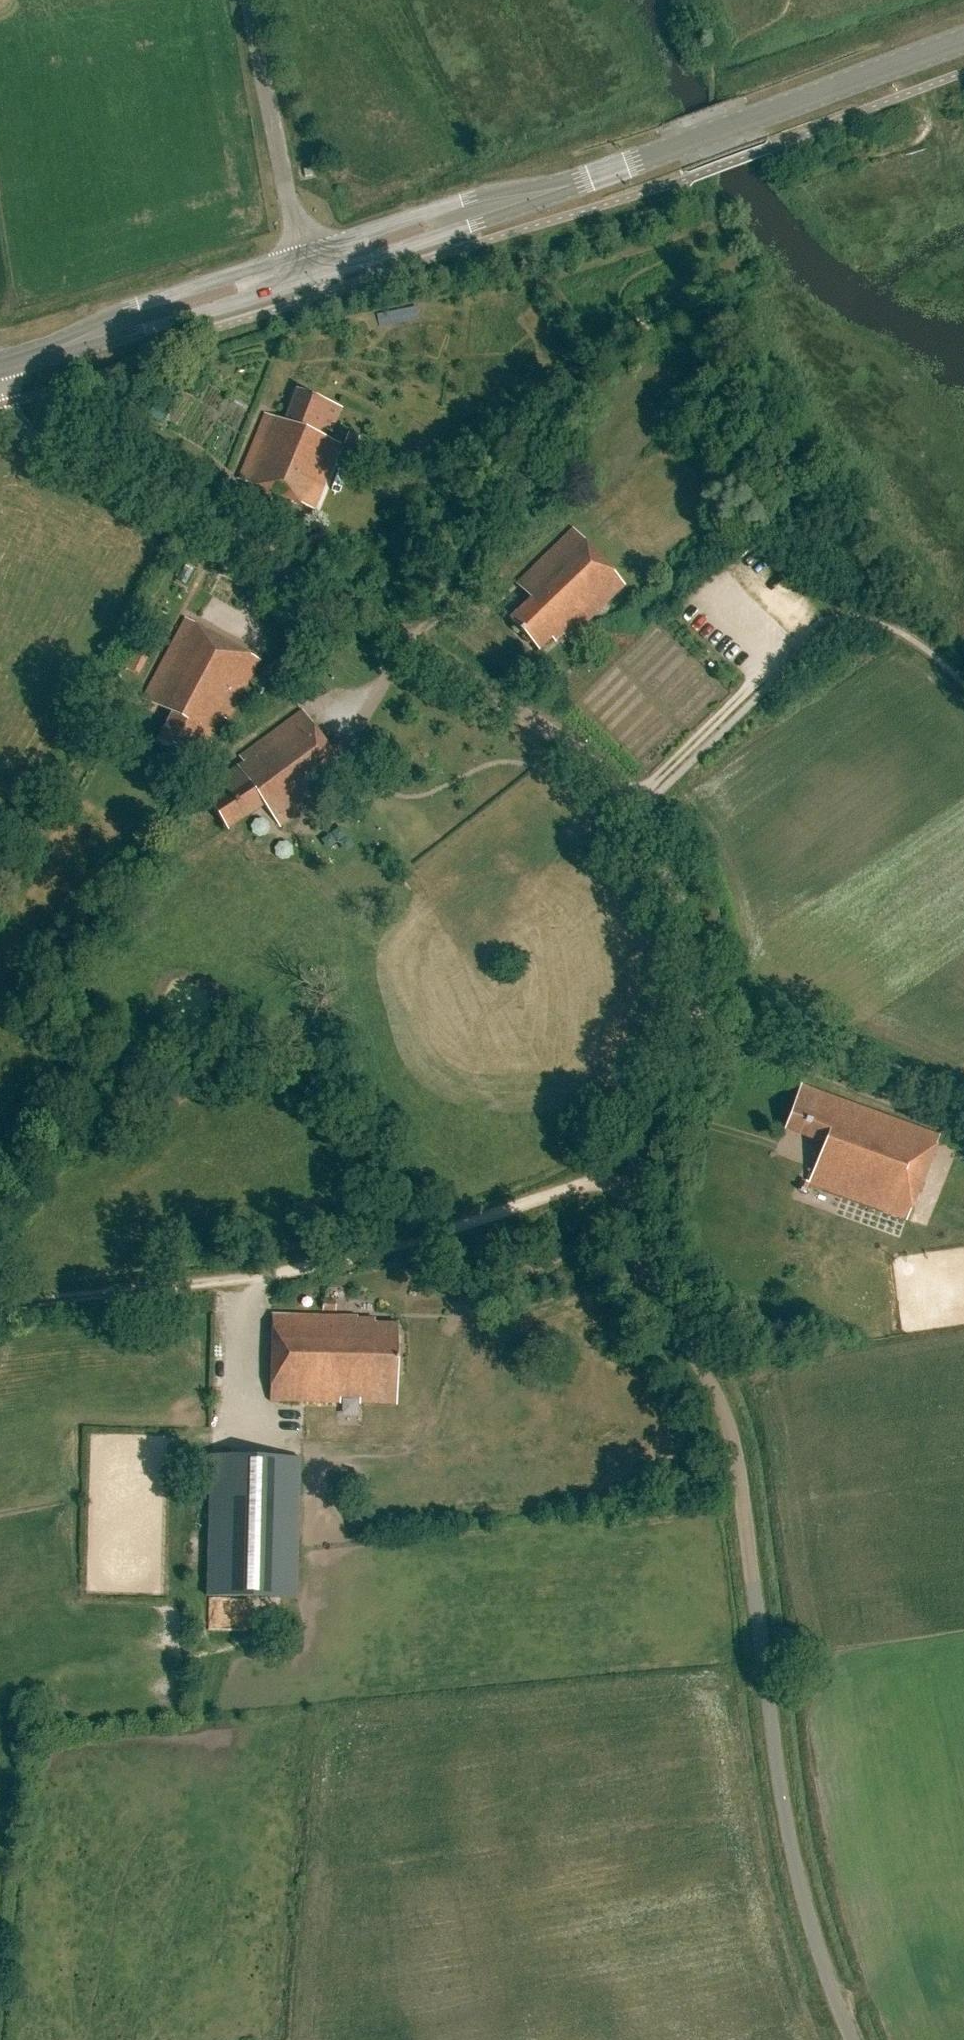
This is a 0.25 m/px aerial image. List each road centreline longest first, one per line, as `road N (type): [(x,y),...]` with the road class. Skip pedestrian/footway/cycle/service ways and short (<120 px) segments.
road 1 (unclassified): [(856,2039),(810,1889),(729,1428),(662,1305),(631,1212),(634,1177),(689,1014),(691,988),(668,866),(631,803),(578,753),(282,563),(21,427),(0,386)]
road 2 (primary): [(306,274),(963,47)]
road 3 (track): [(0,1309),(341,1261),(609,1177),(634,1177)]
road 4 (primary): [(0,366),(306,274)]
road 5 (track): [(689,1014),(963,1130)]
road 6 (unclassified): [(306,274),(290,221),(252,0)]

